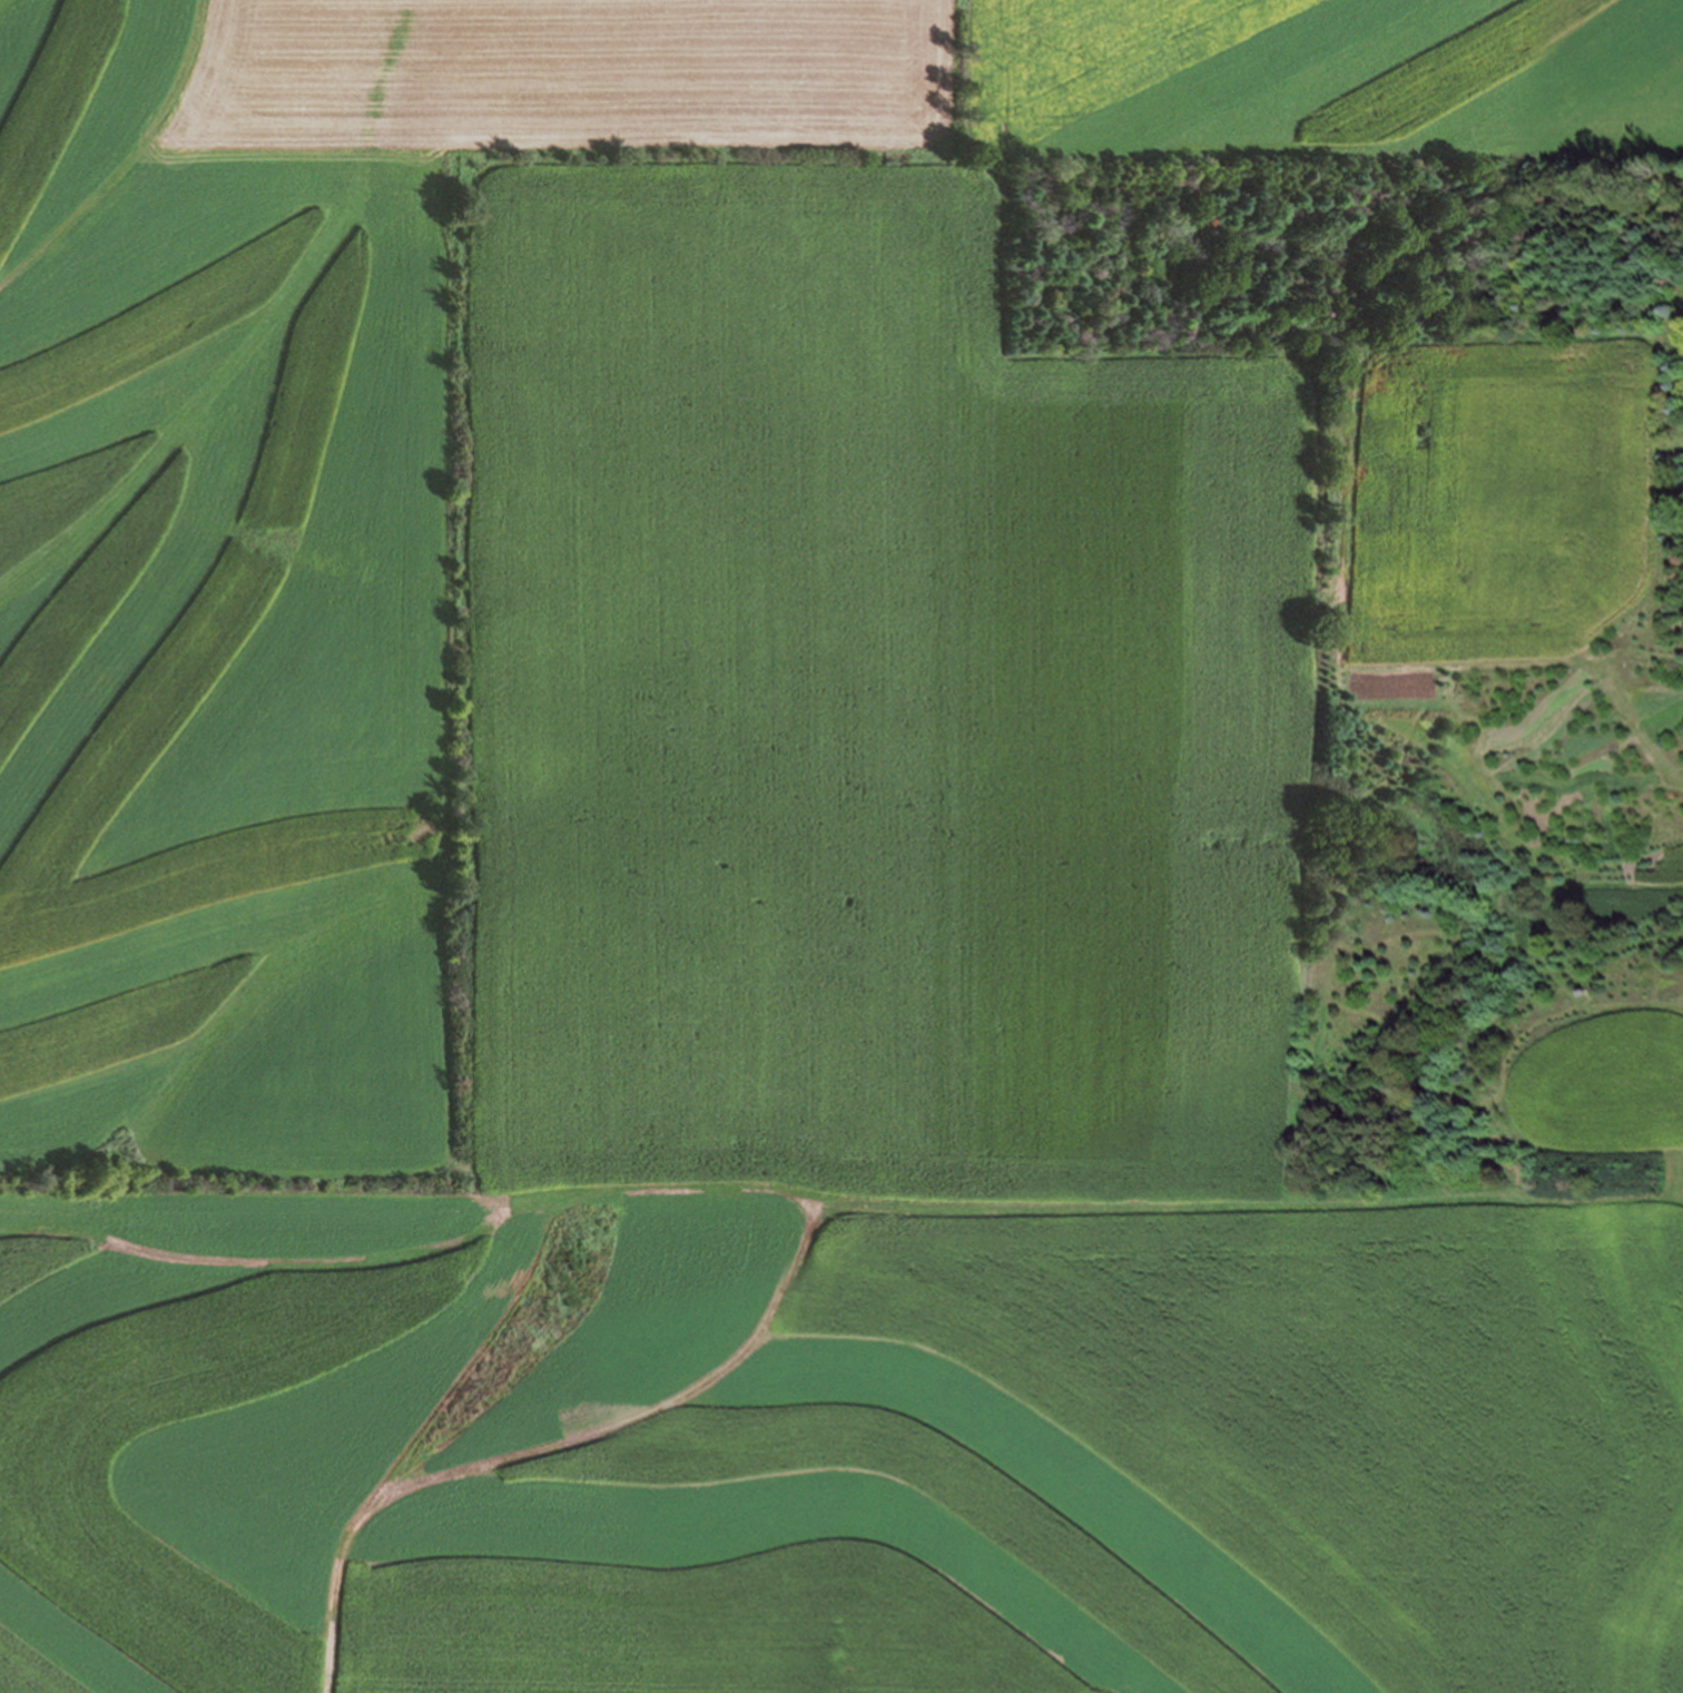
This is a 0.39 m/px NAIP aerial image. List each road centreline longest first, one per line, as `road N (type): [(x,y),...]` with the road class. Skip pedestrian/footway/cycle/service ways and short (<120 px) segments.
road 1 (track): [(564,1312),(365,1510),(345,1544),(329,1692)]

